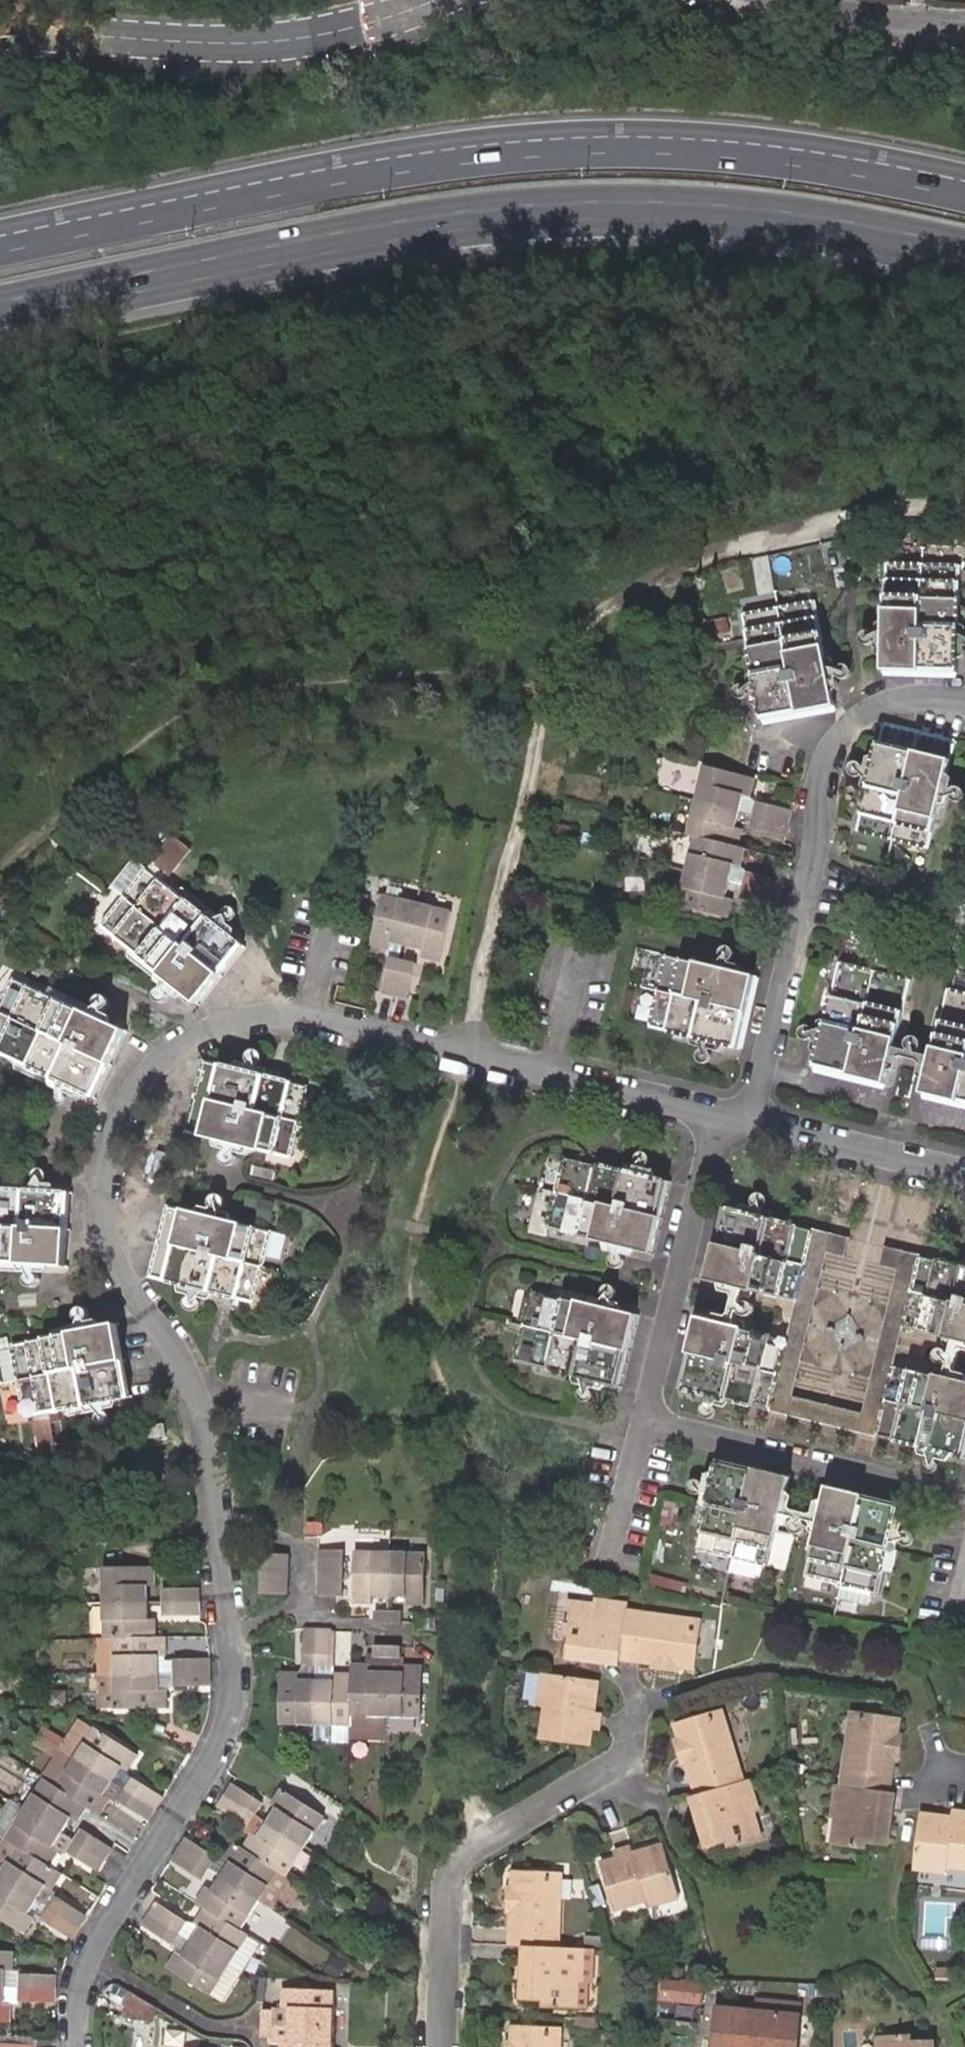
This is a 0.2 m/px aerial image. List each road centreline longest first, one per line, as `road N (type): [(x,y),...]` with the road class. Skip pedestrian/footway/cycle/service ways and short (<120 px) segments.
road 1 (track): [(964,515),(888,518),(727,548),(662,579),(554,664),(476,1054),(436,1146),(414,1228),(418,1336),(490,1500),(495,1553),(467,1813),(478,1855)]
road 2 (primary): [(0,313),(332,241),(548,210),(741,215),(964,254)]
road 3 (primary): [(964,192),(749,155),(537,151),(310,183),(0,248)]
road 4 (residential): [(212,1526),(191,1383),(168,1338),(123,1283),(108,1234),(98,1162),(106,1116),(127,1078),(155,1054),(229,1016),(259,1010),(476,1054)]
road 5 (track): [(554,664),(530,676),(461,671),(222,689),(138,736),(0,868)]
road 6 (residential): [(714,1118),(654,1384),(659,1413),(677,1428),(964,1493)]
road 7 (residential): [(441,2046),(443,1897),(454,1873),(520,1822),(628,1757),(638,1712),(624,1673)]
road 8 (tertiary): [(432,0),(350,27),(253,43),(0,34)]
road 9 (residential): [(834,736),(819,780),(819,836),(749,1123)]
road 10 (residential): [(89,1959),(225,1731),(222,1610)]
road 11 (residential): [(714,1118),(476,1054)]
road 12 (residential): [(964,1175),(749,1123)]
road 13 (residential): [(253,2046),(227,2030),(202,2028),(89,1959)]
road 14 (residential): [(794,0),(964,20)]
road 15 (residential): [(295,1609),(295,1544),(212,1526)]
road 16 (residential): [(964,699),(890,699),(862,709),(834,736)]

